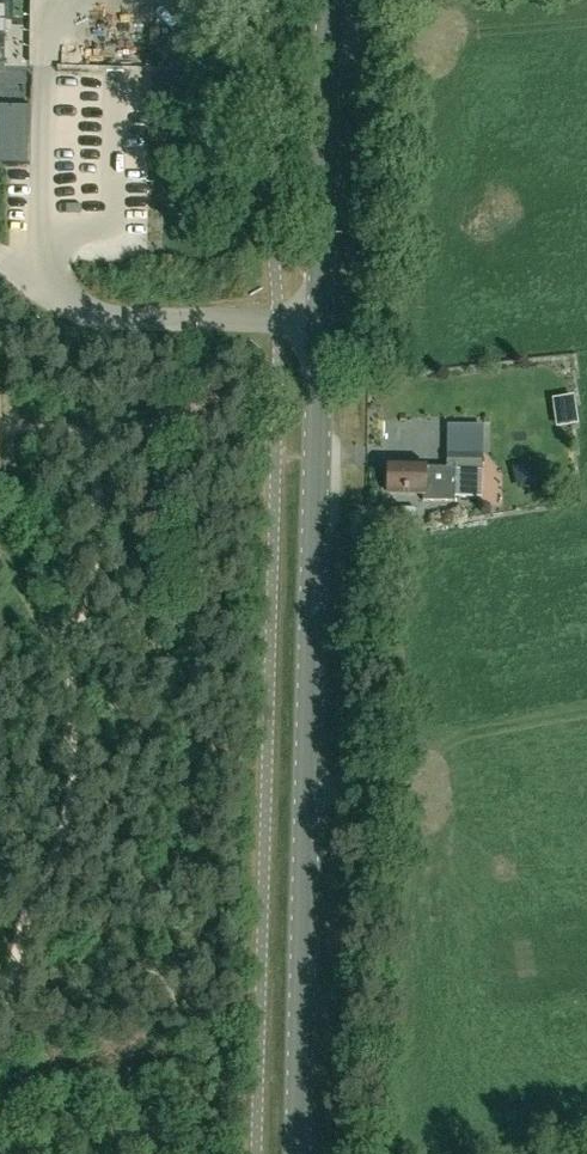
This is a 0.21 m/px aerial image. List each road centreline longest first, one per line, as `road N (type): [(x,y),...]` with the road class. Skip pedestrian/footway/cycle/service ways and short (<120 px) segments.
road 1 (secondary): [(297,1153),(327,0)]

